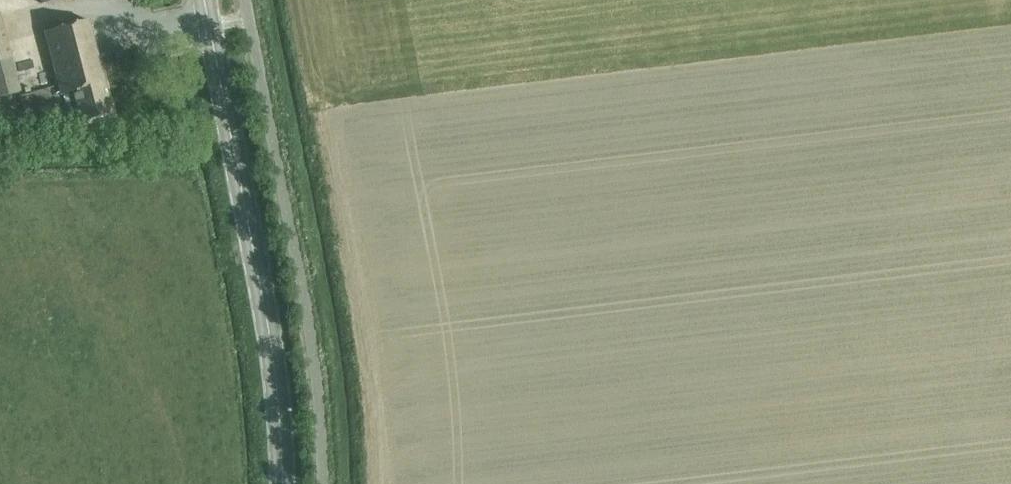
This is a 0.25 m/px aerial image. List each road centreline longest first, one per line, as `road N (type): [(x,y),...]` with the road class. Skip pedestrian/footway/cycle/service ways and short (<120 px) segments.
road 1 (tertiary): [(284,483),(271,346),(202,0)]

